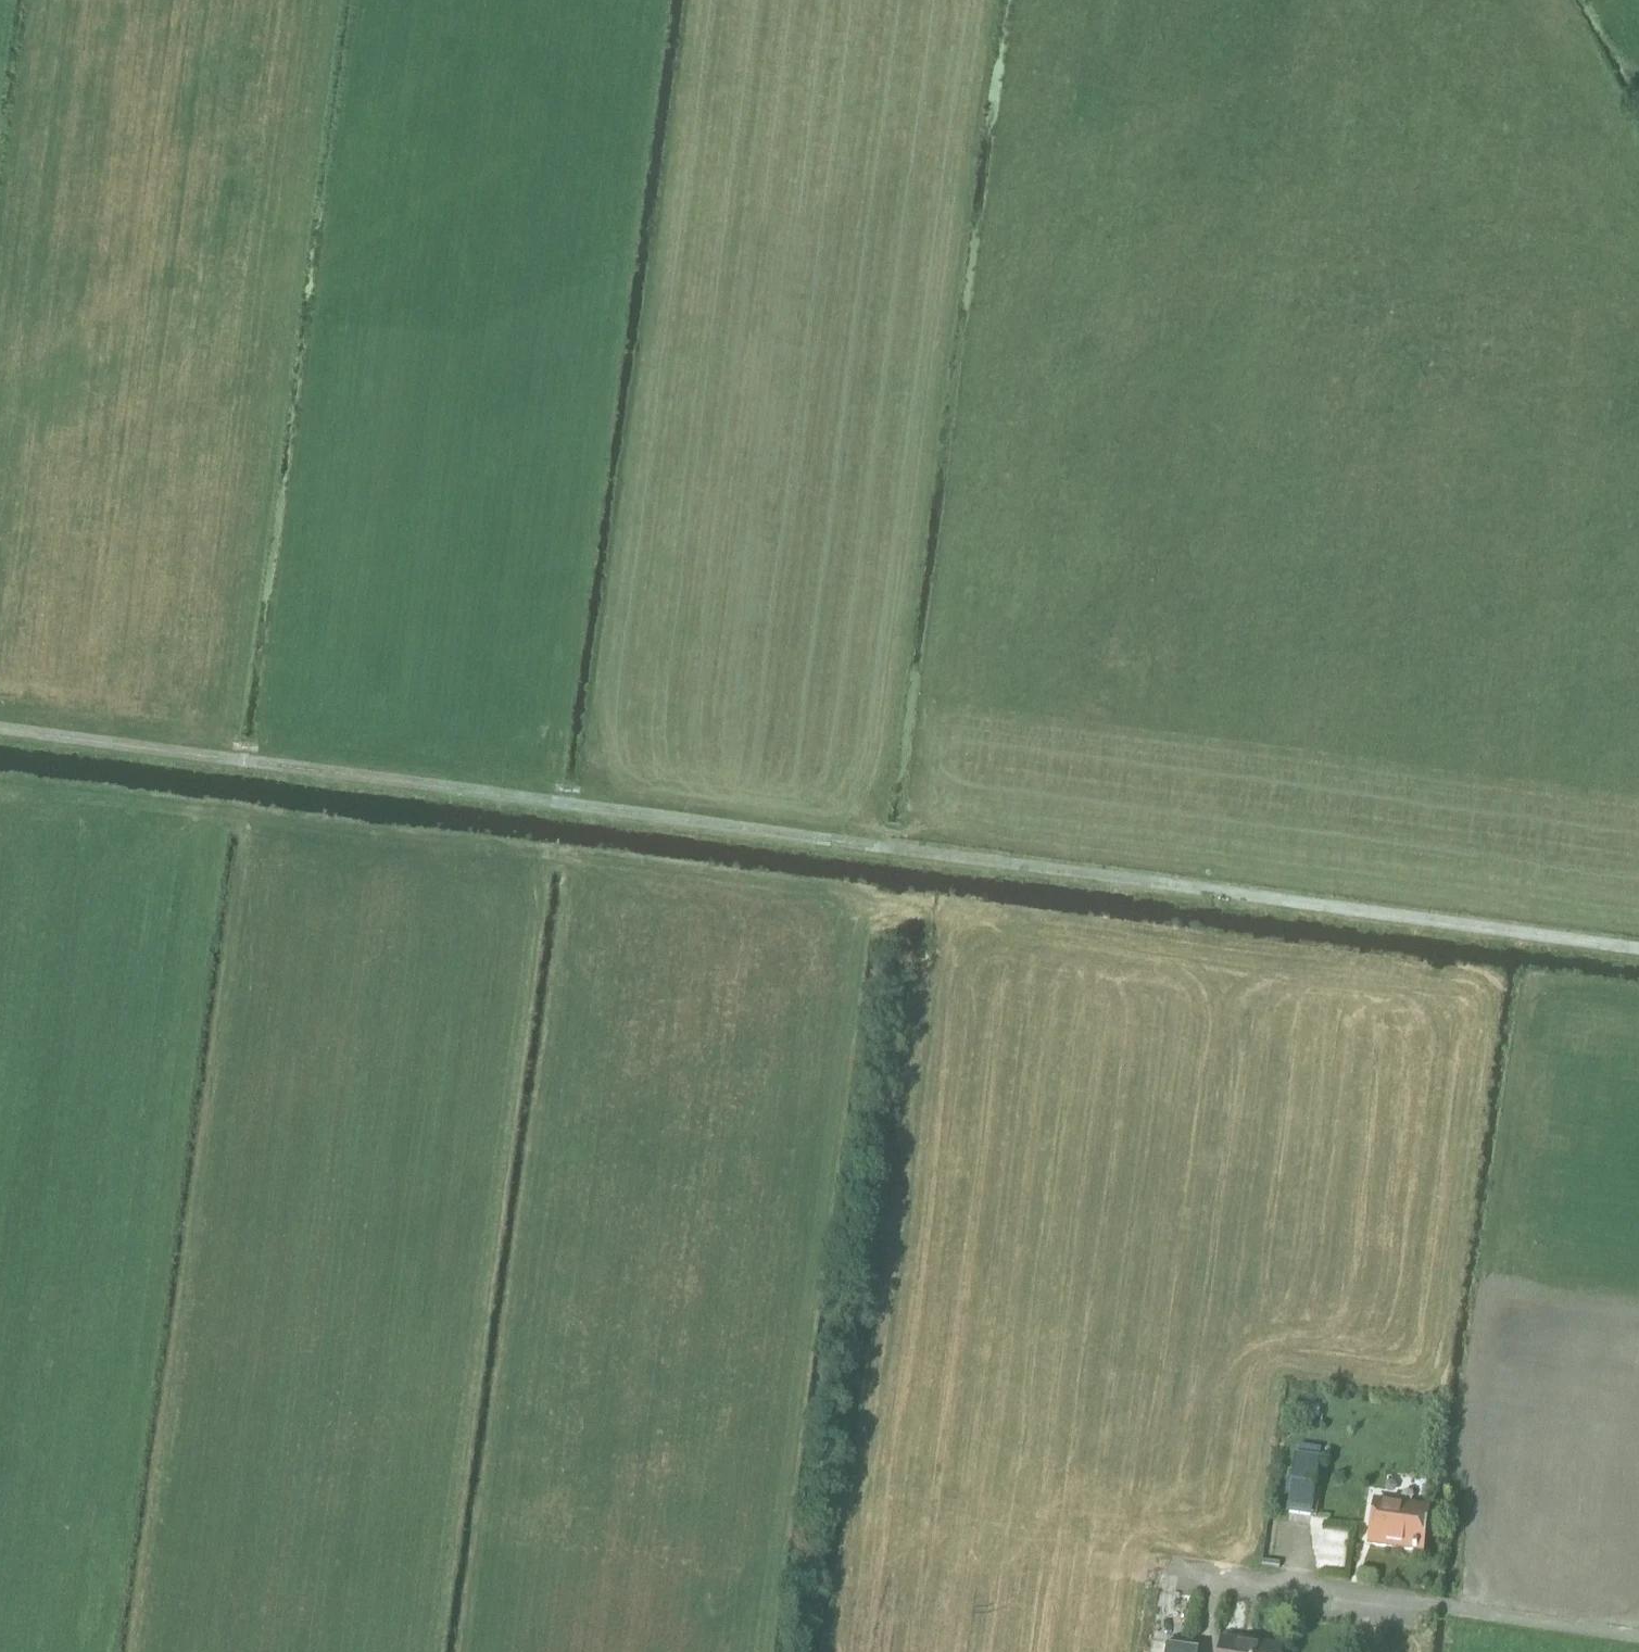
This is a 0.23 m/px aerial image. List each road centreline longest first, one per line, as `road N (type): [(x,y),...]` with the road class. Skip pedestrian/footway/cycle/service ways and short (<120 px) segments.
road 1 (track): [(1638,951),(0,728)]
road 2 (track): [(1638,258),(1610,255),(1638,115)]

